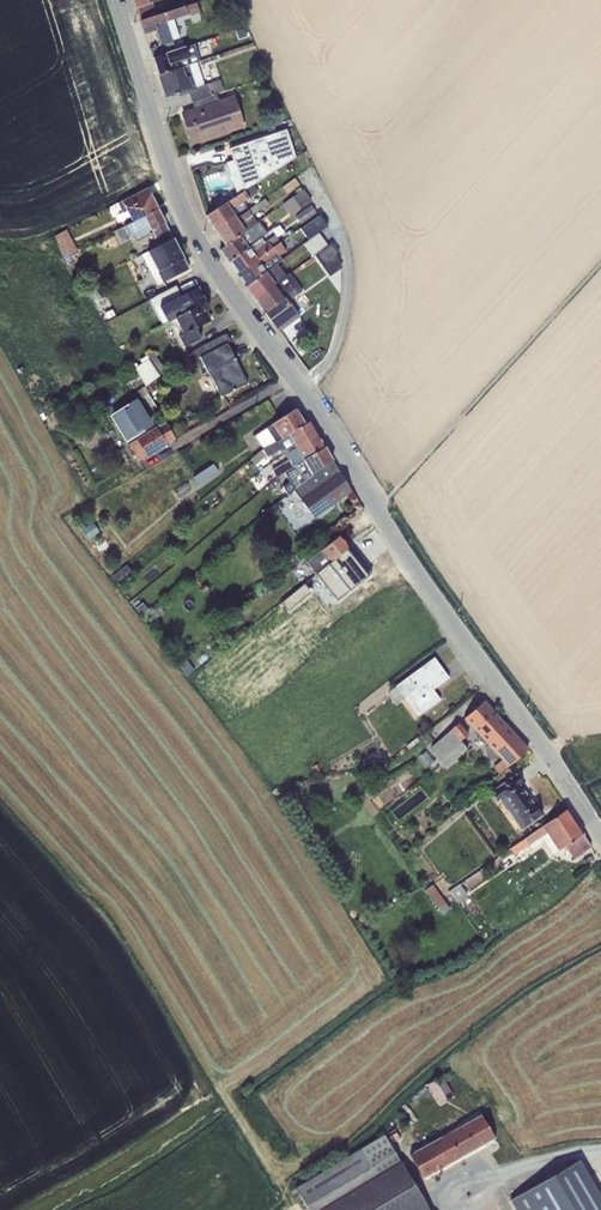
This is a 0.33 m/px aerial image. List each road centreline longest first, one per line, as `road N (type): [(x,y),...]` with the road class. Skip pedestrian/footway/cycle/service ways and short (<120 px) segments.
road 1 (residential): [(115,0),(176,197),(201,246),(600,832)]

